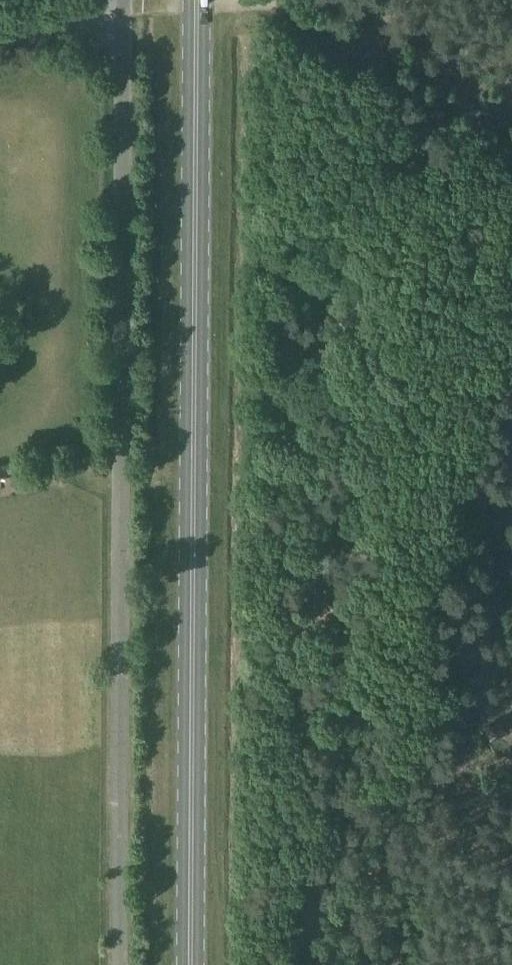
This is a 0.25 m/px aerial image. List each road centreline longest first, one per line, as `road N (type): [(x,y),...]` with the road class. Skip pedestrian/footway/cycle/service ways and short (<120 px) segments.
road 1 (primary): [(192,964),(197,0)]
road 2 (unclassified): [(122,964),(122,10)]
road 3 (track): [(369,56),(269,4),(122,10)]
road 4 (track): [(511,124),(369,56)]
road 5 (unclassified): [(122,10),(0,36)]

